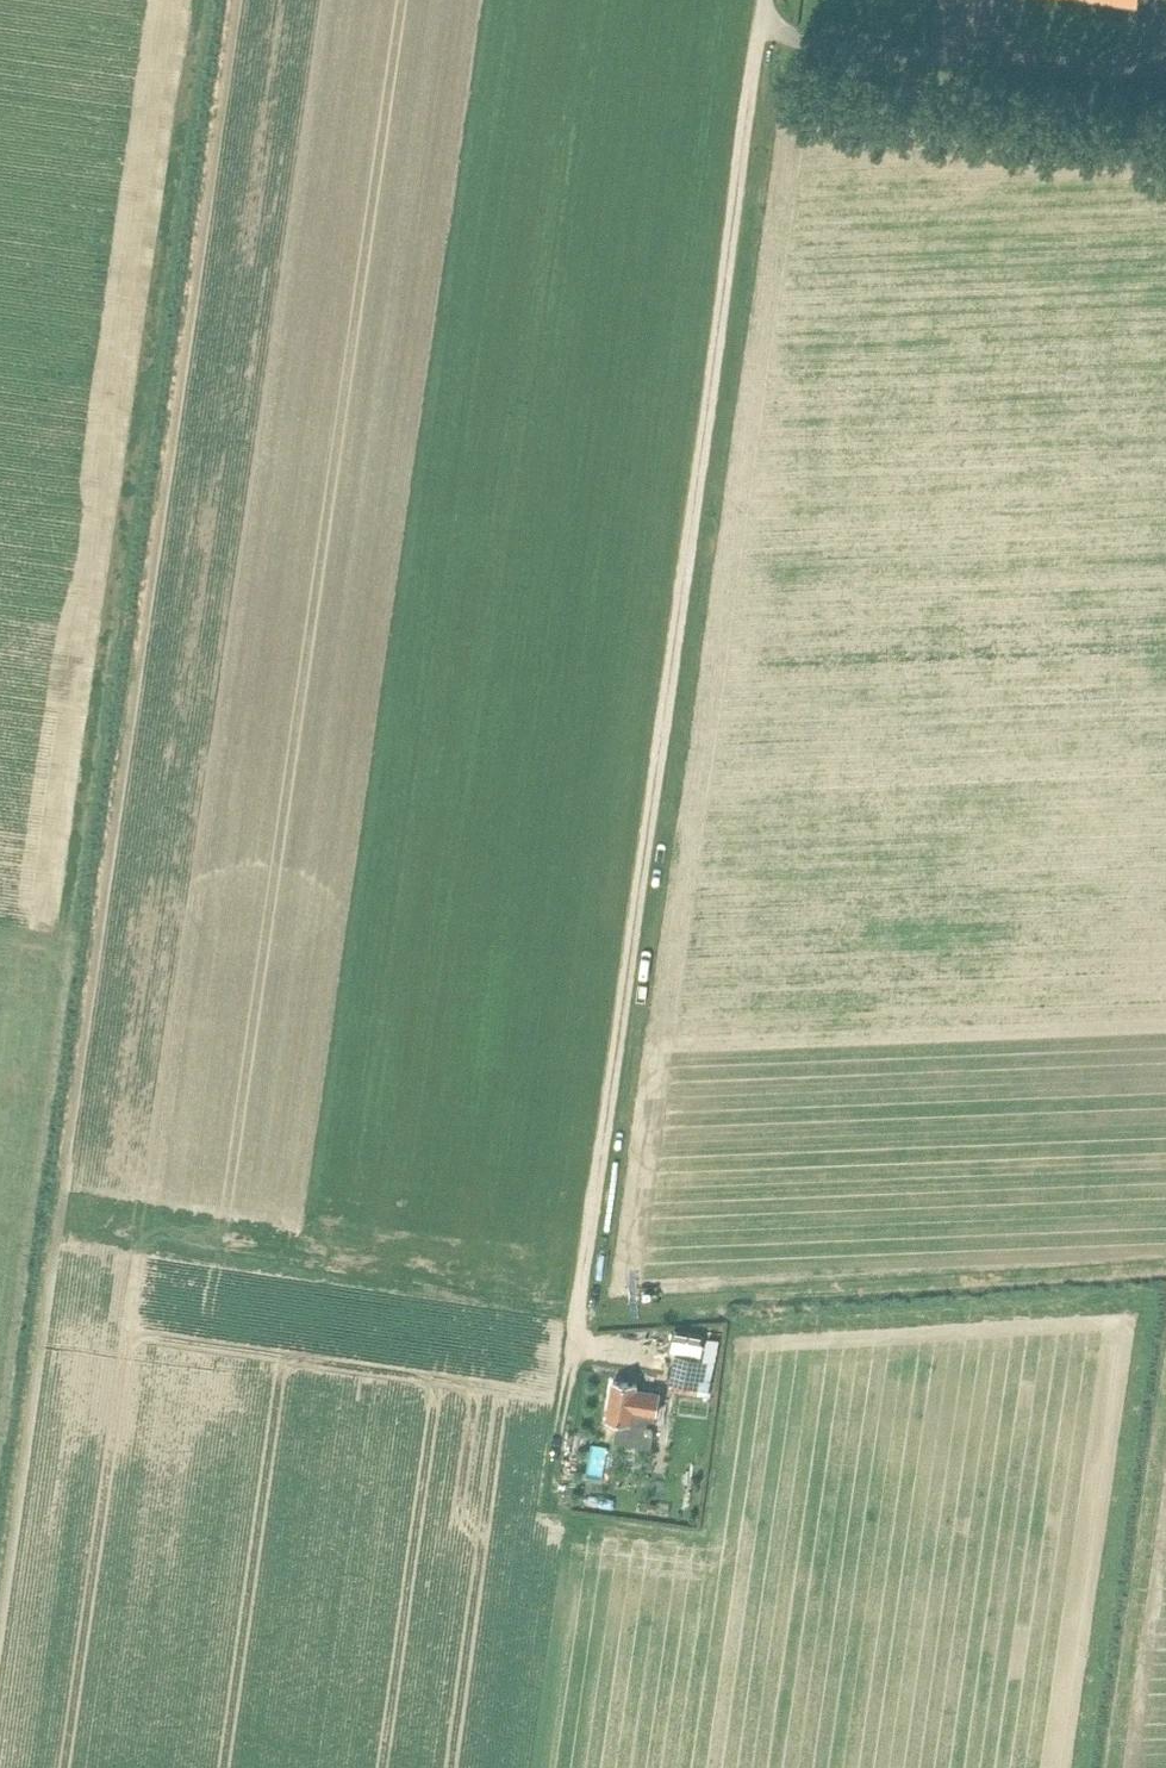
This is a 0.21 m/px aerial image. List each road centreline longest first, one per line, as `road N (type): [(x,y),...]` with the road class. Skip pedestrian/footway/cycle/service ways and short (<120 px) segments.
road 1 (track): [(761,39),(567,1446)]

